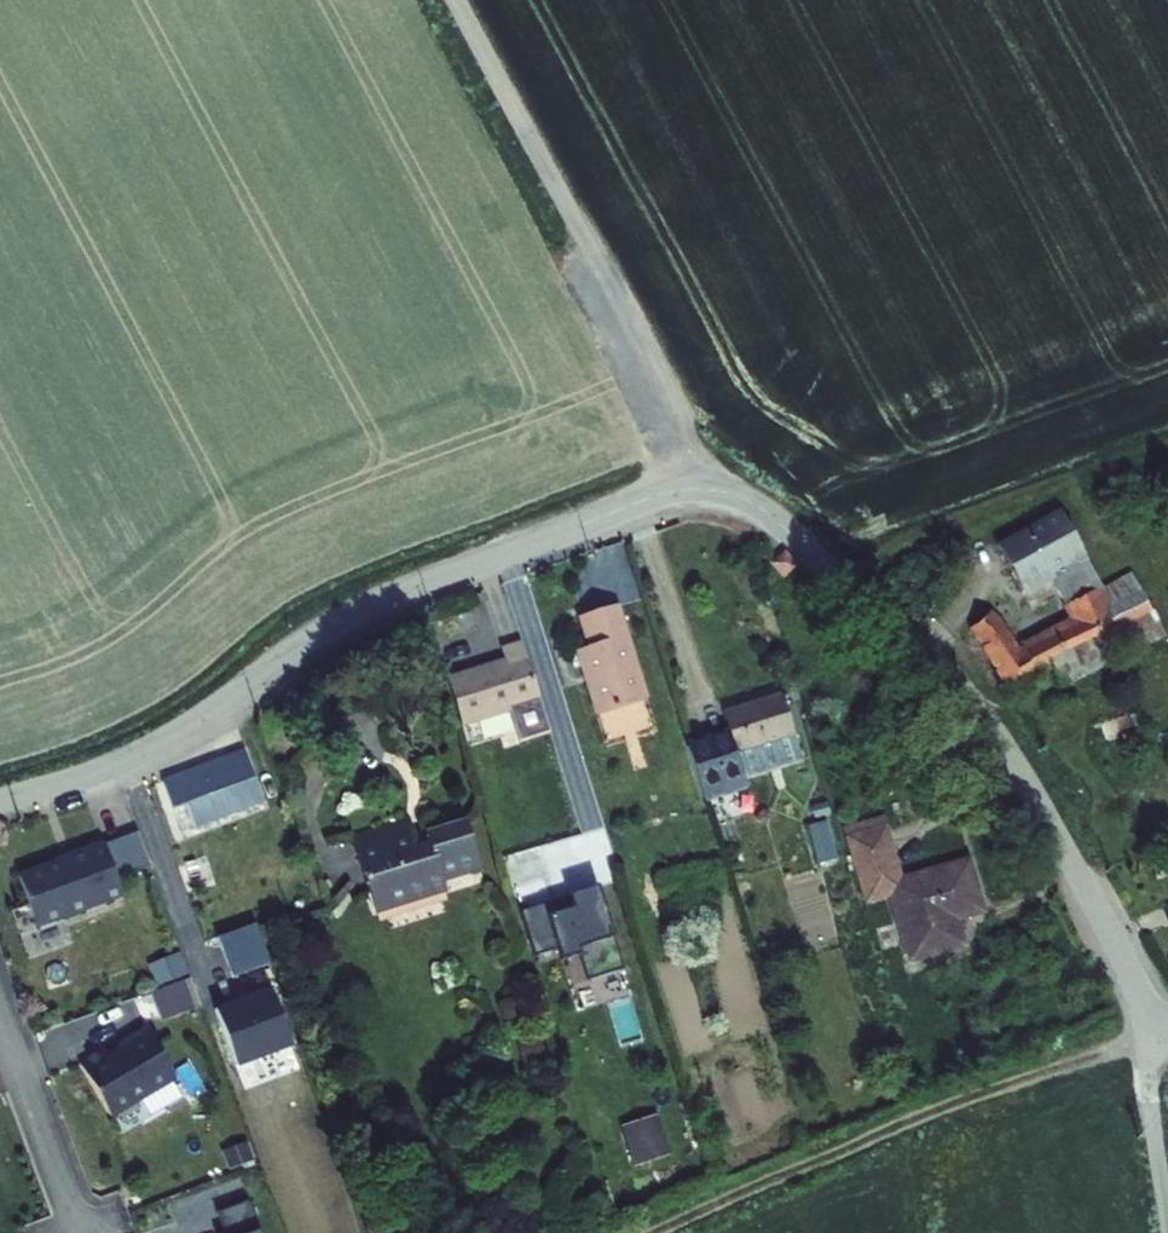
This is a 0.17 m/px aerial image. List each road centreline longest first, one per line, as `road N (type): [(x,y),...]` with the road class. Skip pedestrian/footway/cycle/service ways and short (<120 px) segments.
road 1 (unclassified): [(1167,1021),(1148,1007),(1057,835),(968,696),(762,504),(714,488),(646,497),(351,613),(143,752),(0,801)]
road 2 (track): [(454,0),(674,421),(694,488)]
road 3 (unclassified): [(1167,1021),(1148,1081),(1167,1225)]

